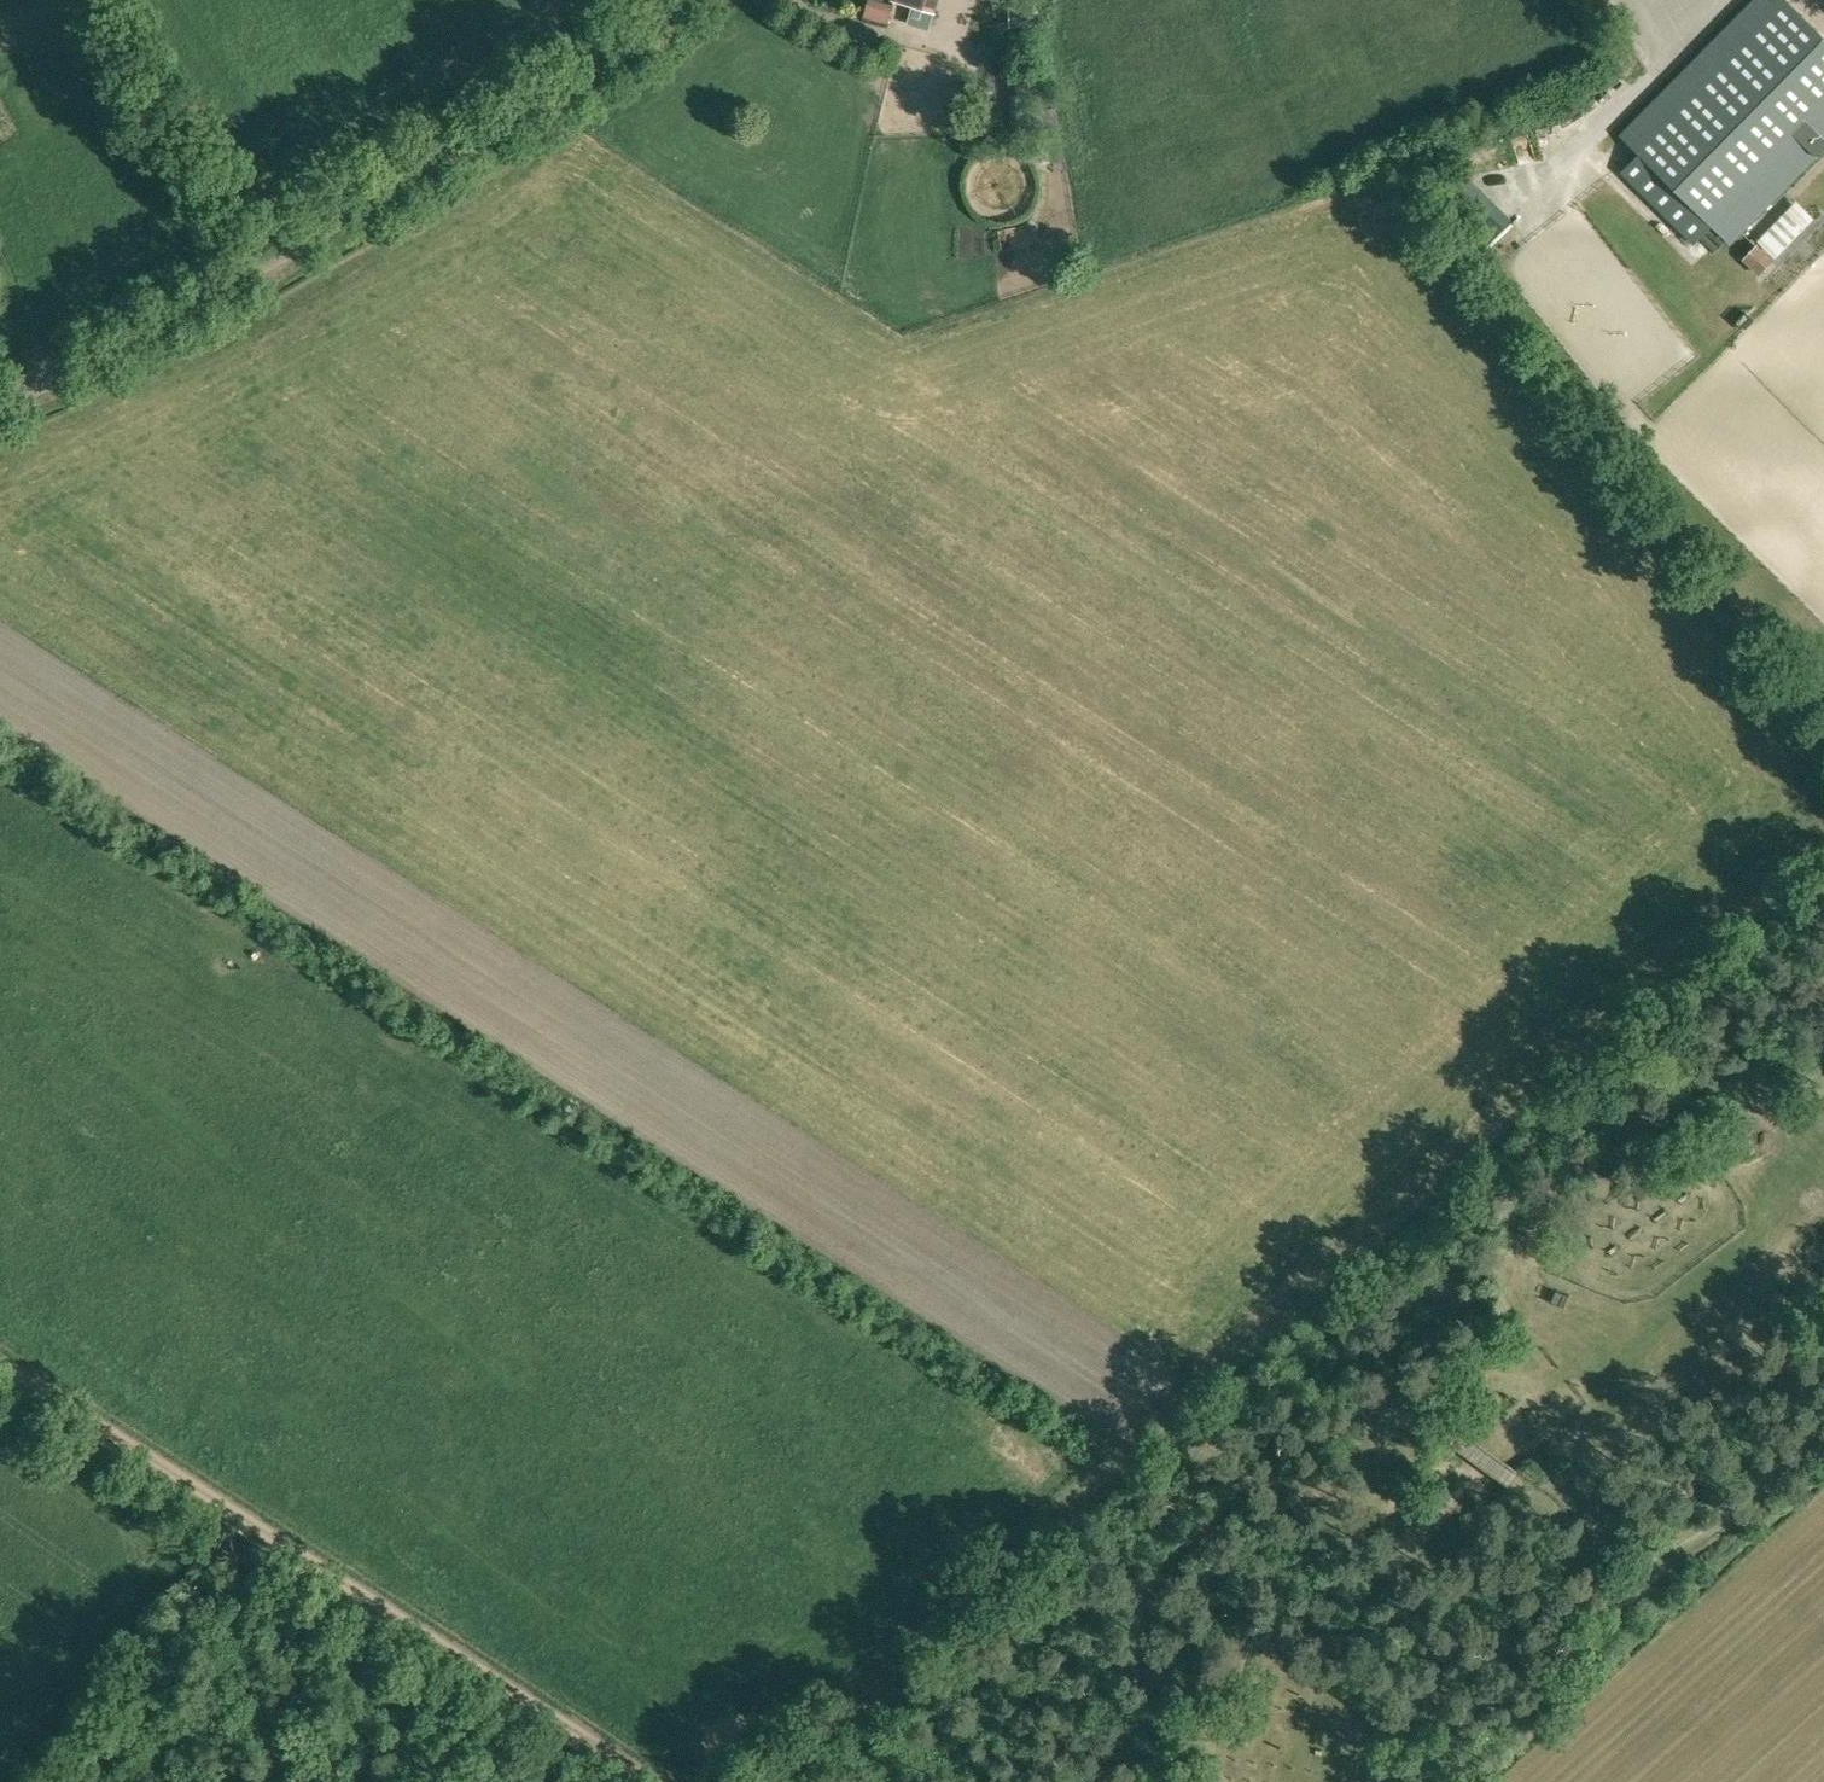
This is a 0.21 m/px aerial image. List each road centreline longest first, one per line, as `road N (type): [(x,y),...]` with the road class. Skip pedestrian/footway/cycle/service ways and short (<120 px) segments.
road 1 (track): [(771,1781),(1823,822)]
road 2 (unclassified): [(0,404),(297,245),(689,0)]
road 3 (track): [(0,1365),(648,1781)]

